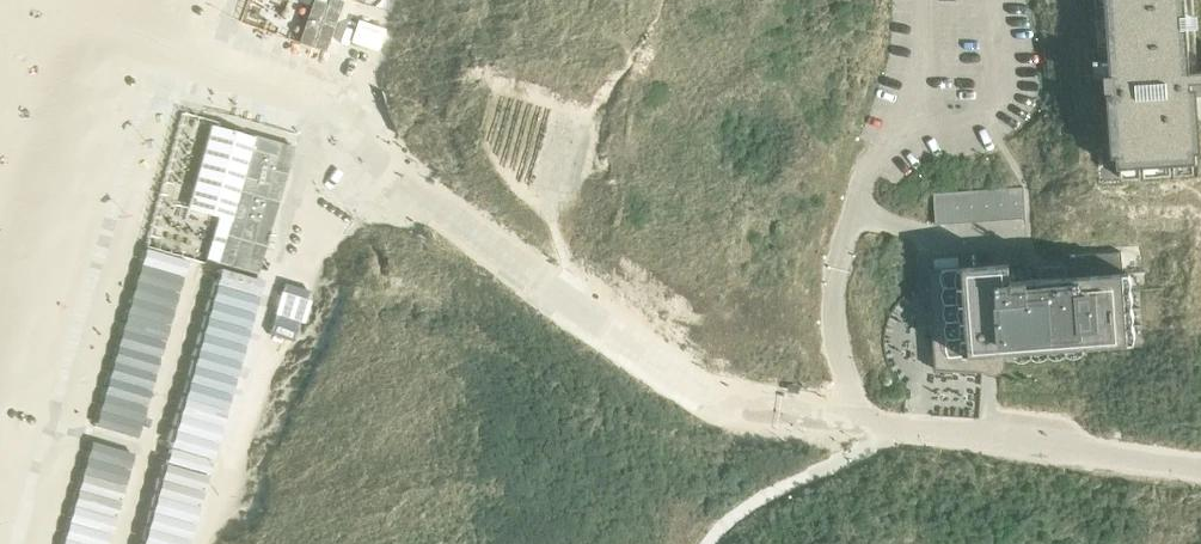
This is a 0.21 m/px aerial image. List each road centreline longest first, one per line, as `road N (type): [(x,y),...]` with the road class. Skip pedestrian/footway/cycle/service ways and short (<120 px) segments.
road 1 (track): [(443,198),(124,0)]
road 2 (unclassified): [(1200,465),(967,432),(906,432)]

